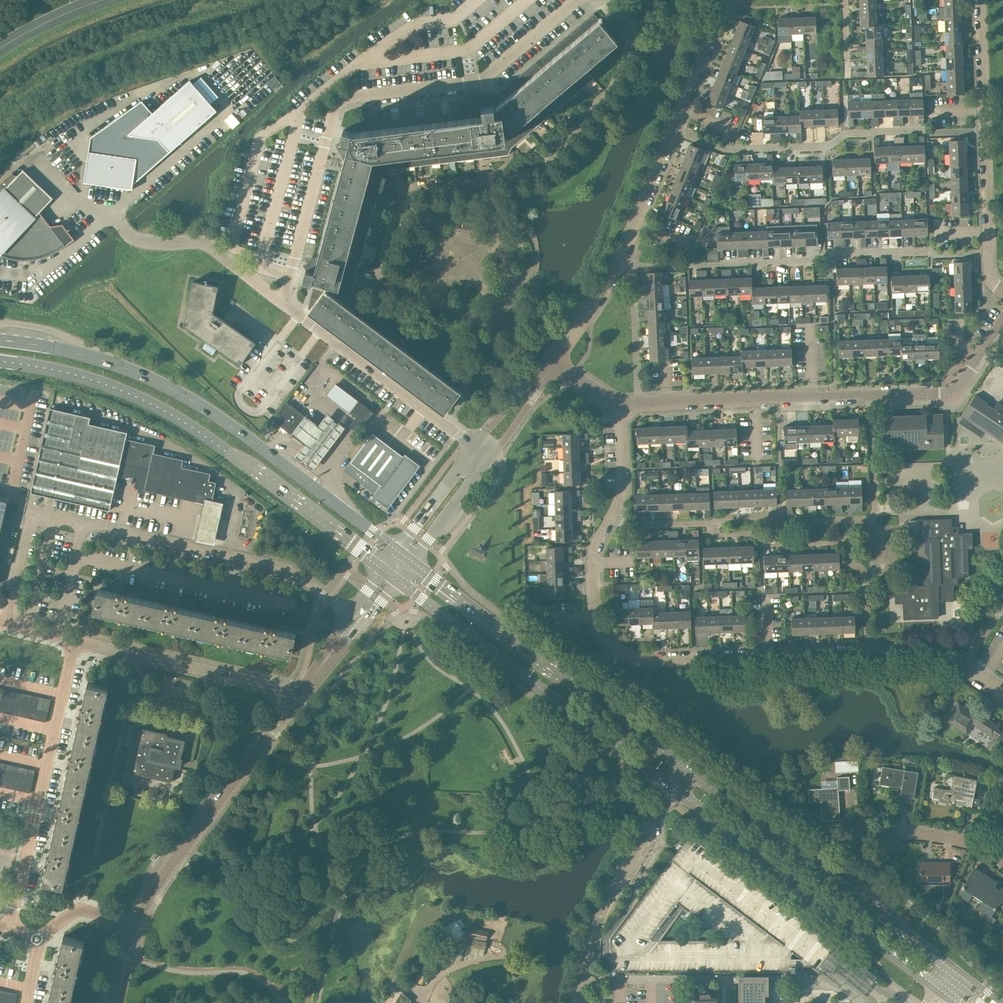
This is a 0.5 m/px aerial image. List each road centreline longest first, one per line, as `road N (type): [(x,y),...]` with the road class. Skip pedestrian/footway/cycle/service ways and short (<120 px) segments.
road 1 (secondary): [(1002,1002),(411,562)]
road 2 (secondary): [(398,580),(943,991)]
road 3 (secondary): [(397,551),(189,398),(102,360),(0,340)]
road 4 (secondary): [(0,361),(101,382),(164,411),(383,569)]
road 5 (unclassified): [(376,286),(390,227),(410,193),(538,172),(592,110),(628,48),(599,0)]
road 6 (unclassified): [(477,444),(206,245),(142,242),(121,227)]
road 7 (residential): [(611,515),(594,548),(595,617),(620,650),(653,659),(867,652)]
road 8 (residential): [(633,267),(989,253)]
road 9 (residential): [(674,129),(726,149),(826,147),(846,133),(984,131)]
road 10 (residential): [(10,929),(74,642)]
road 11 (unclassified): [(348,614),(284,568),(82,526)]
road 12 (unclassified): [(136,926),(166,871),(285,715)]
road 13 (residential): [(870,394),(638,403)]
road 14 (residential): [(299,698),(74,642)]
road 15 (residential): [(76,554),(293,604)]
road 16 (residential): [(1002,319),(953,391),(870,394)]
road 17 (unclassified): [(7,624),(33,512),(82,526)]
road 18 (residential): [(847,543),(764,545),(764,534),(715,535),(709,523)]
road 19 (residential): [(847,520),(875,513),(870,394)]
road 20 (residential): [(621,262),(674,129)]
road 21 (residential): [(674,129),(731,0)]
road 22 (unclassified): [(411,562),(494,451)]
road 23 (residential): [(709,523),(847,520)]
road 24 (residential): [(638,403),(633,267)]
road 25 (unclassified): [(477,444),(397,551)]
road 26 (residential): [(984,131),(979,0)]
road 27 (residential): [(989,253),(984,131)]
road 28 (residential): [(553,362),(621,262)]

